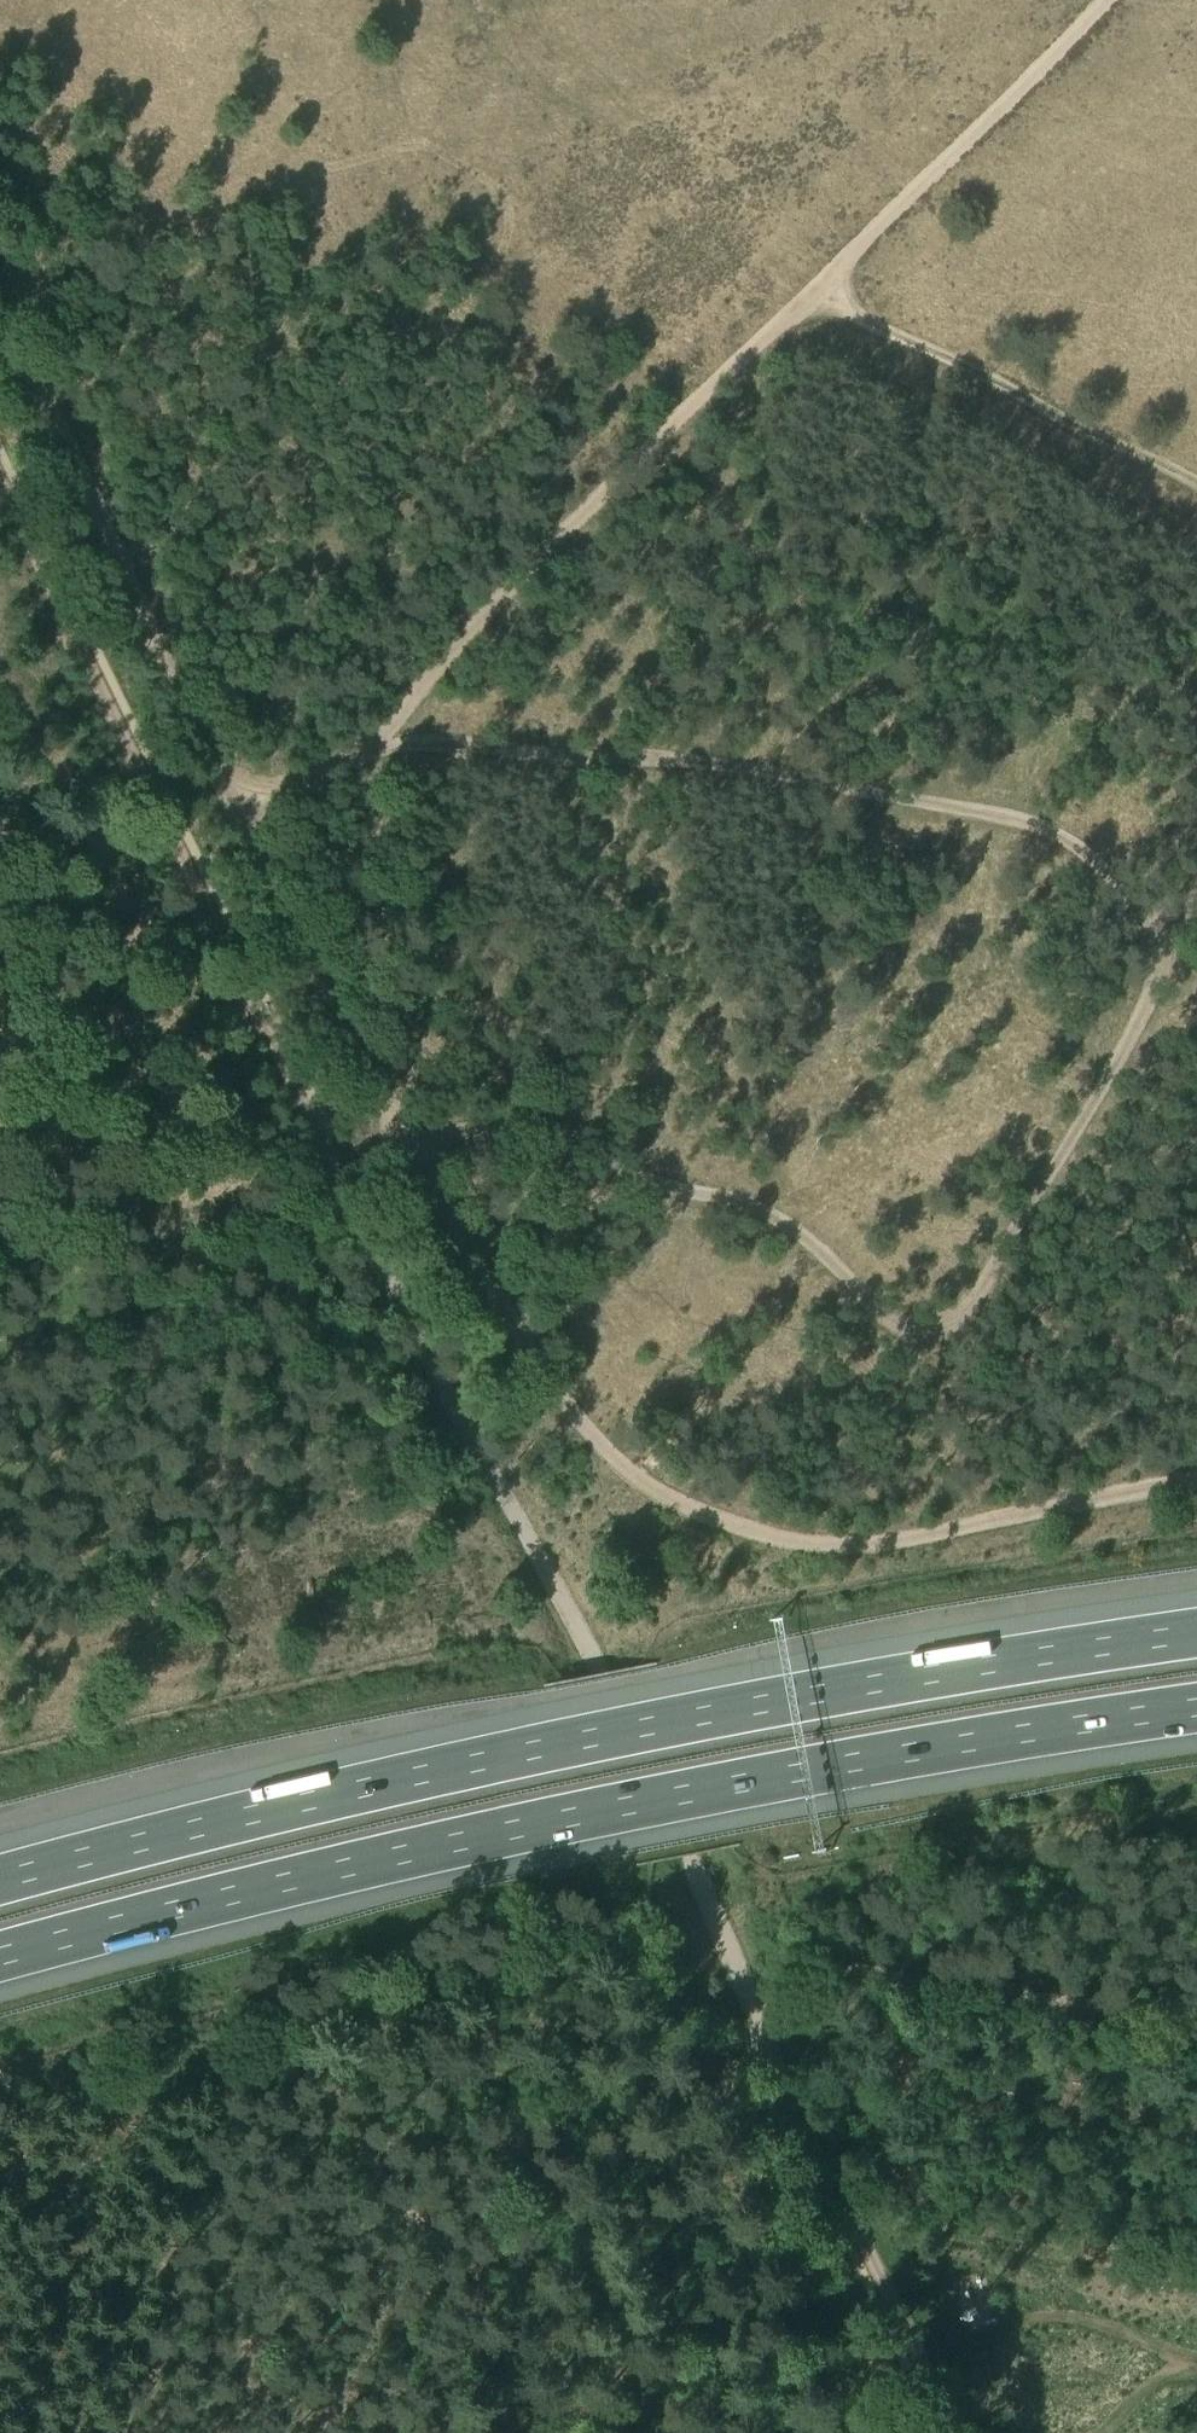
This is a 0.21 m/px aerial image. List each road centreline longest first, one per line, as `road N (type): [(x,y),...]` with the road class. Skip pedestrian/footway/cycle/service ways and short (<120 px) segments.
road 1 (motorway): [(0,1956),(374,1858),(618,1806),(1196,1708)]
road 2 (motorway): [(1196,1635),(569,1742),(0,1876)]
road 3 (track): [(1108,0),(566,533),(382,733),(241,822)]
road 4 (track): [(413,1145),(503,1124),(543,1125),(635,1180),(762,1209),(810,1242),(889,1322),(914,1334),(940,1330),(981,1286),(1106,1076),(1196,884)]
road 5 (track): [(413,1145),(528,1358),(607,1450),(699,1511),(794,1541),(834,1544),(919,1535),(1196,1478)]
road 6 (track): [(333,1176),(600,1672),(754,2003)]
road 7 (track): [(368,746),(760,769),(1042,828),(1092,854),(1161,965)]
road 8 (track): [(0,2121),(212,2059),(276,2056),(680,2082),(727,2075),(777,2049)]
road 9 (track): [(0,485),(333,1176)]
road 10 (track): [(0,308),(241,822)]
road 11 (track): [(1196,2022),(848,1968),(807,1973),(754,2003)]
road 12 (track): [(814,291),(1196,481)]
road 13 (track): [(777,2049),(957,2432)]
road 14 (track): [(533,2074),(434,2432)]
road 15 (track): [(241,822),(316,978),(413,1145)]
road 16 (track): [(0,1276),(260,1206),(312,1173),(333,1176)]

